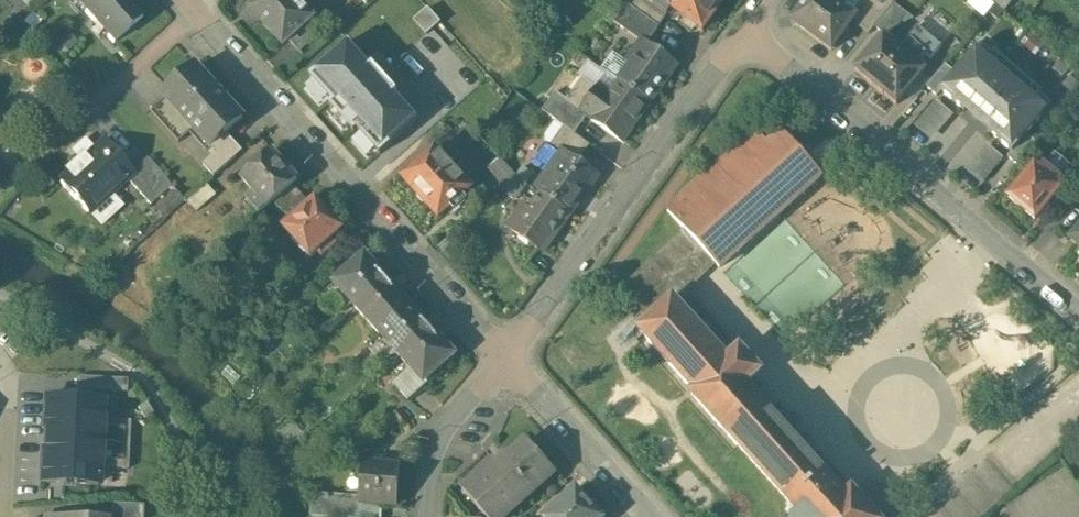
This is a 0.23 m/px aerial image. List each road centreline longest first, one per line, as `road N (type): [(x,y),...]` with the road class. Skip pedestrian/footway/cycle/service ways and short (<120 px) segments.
road 1 (residential): [(197,15),(510,357)]
road 2 (residential): [(747,31),(1078,313)]
road 3 (residential): [(510,357),(747,31)]
road 4 (residential): [(0,186),(197,15)]
road 5 (residential): [(510,357),(652,516)]
road 6 (residential): [(510,357),(460,413),(436,457),(431,516)]
road 7 (residential): [(0,371),(6,393),(2,516)]

